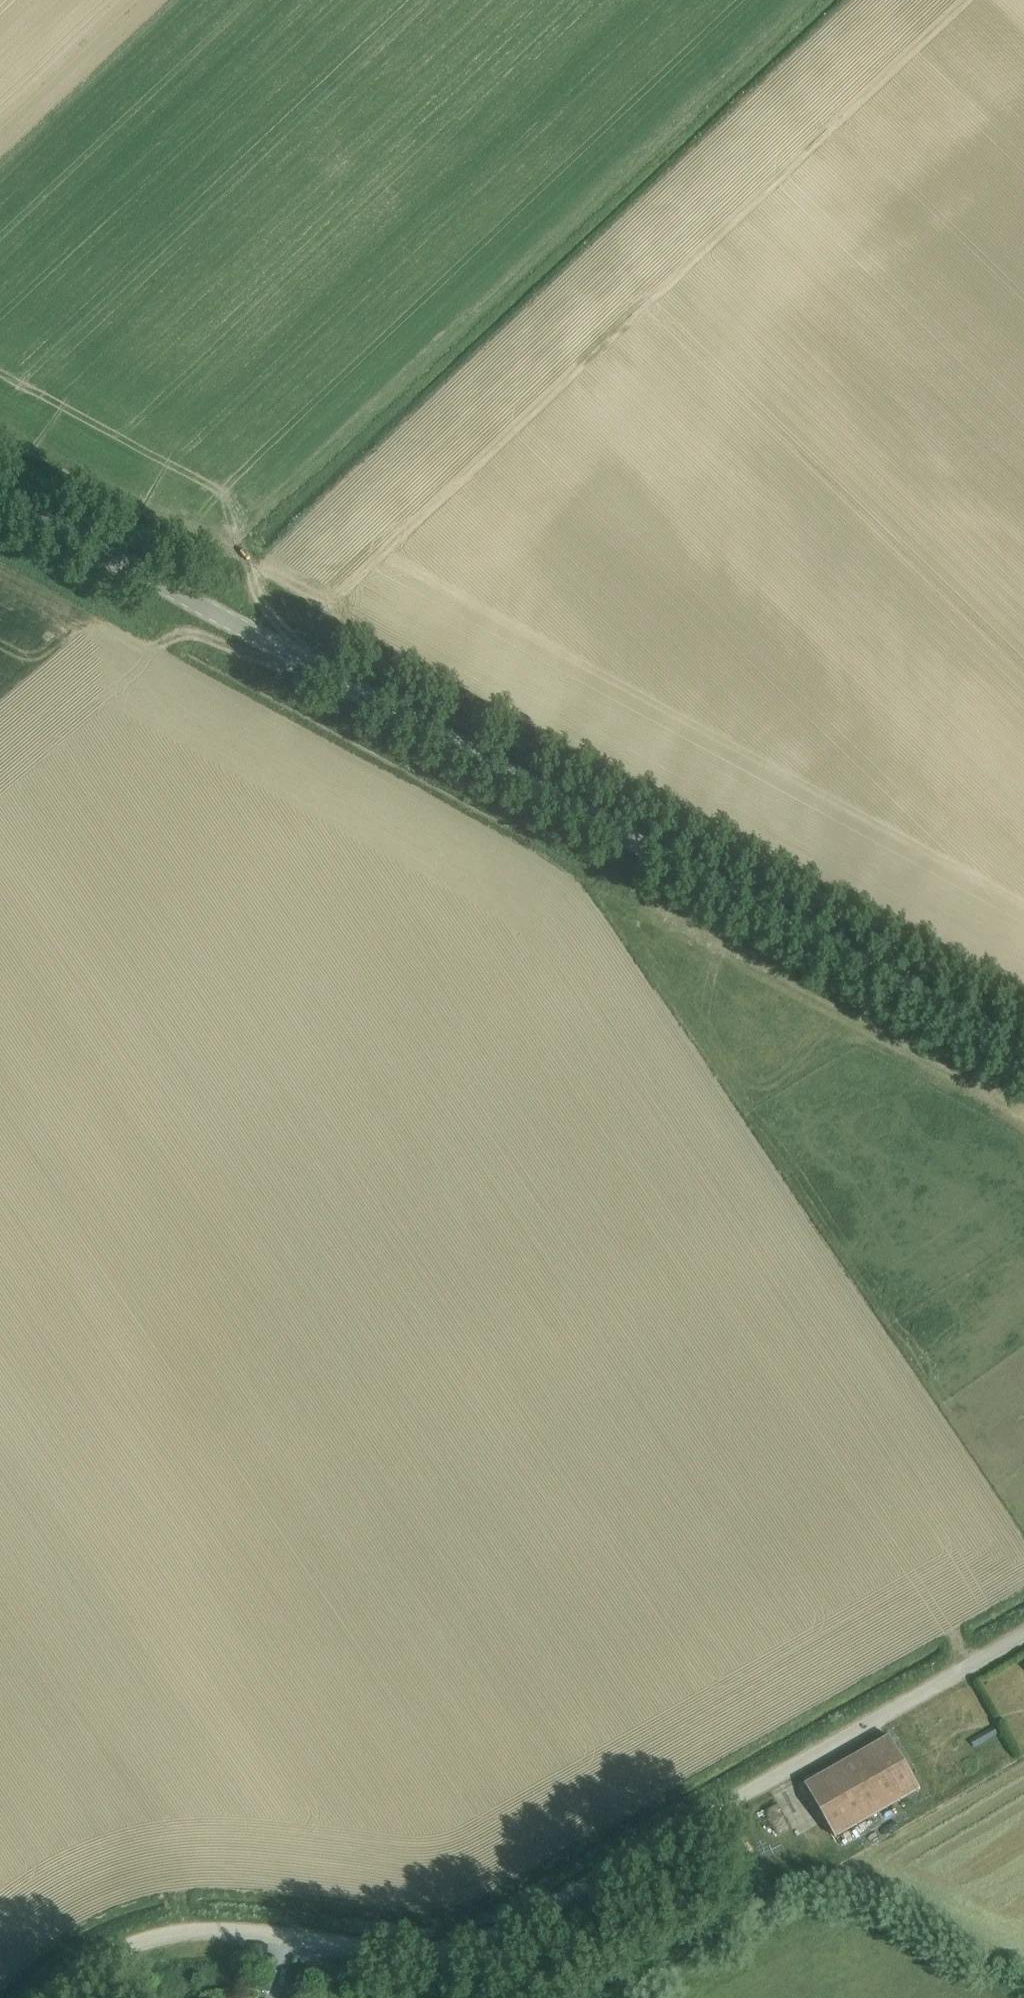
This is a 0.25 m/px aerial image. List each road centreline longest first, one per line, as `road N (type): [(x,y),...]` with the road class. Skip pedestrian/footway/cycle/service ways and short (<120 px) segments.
road 1 (tertiary): [(1023,1050),(0,499)]
road 2 (unclassified): [(51,1997),(88,1967),(140,1942),(195,1931),(412,1945),(526,1919),(1023,1624)]

